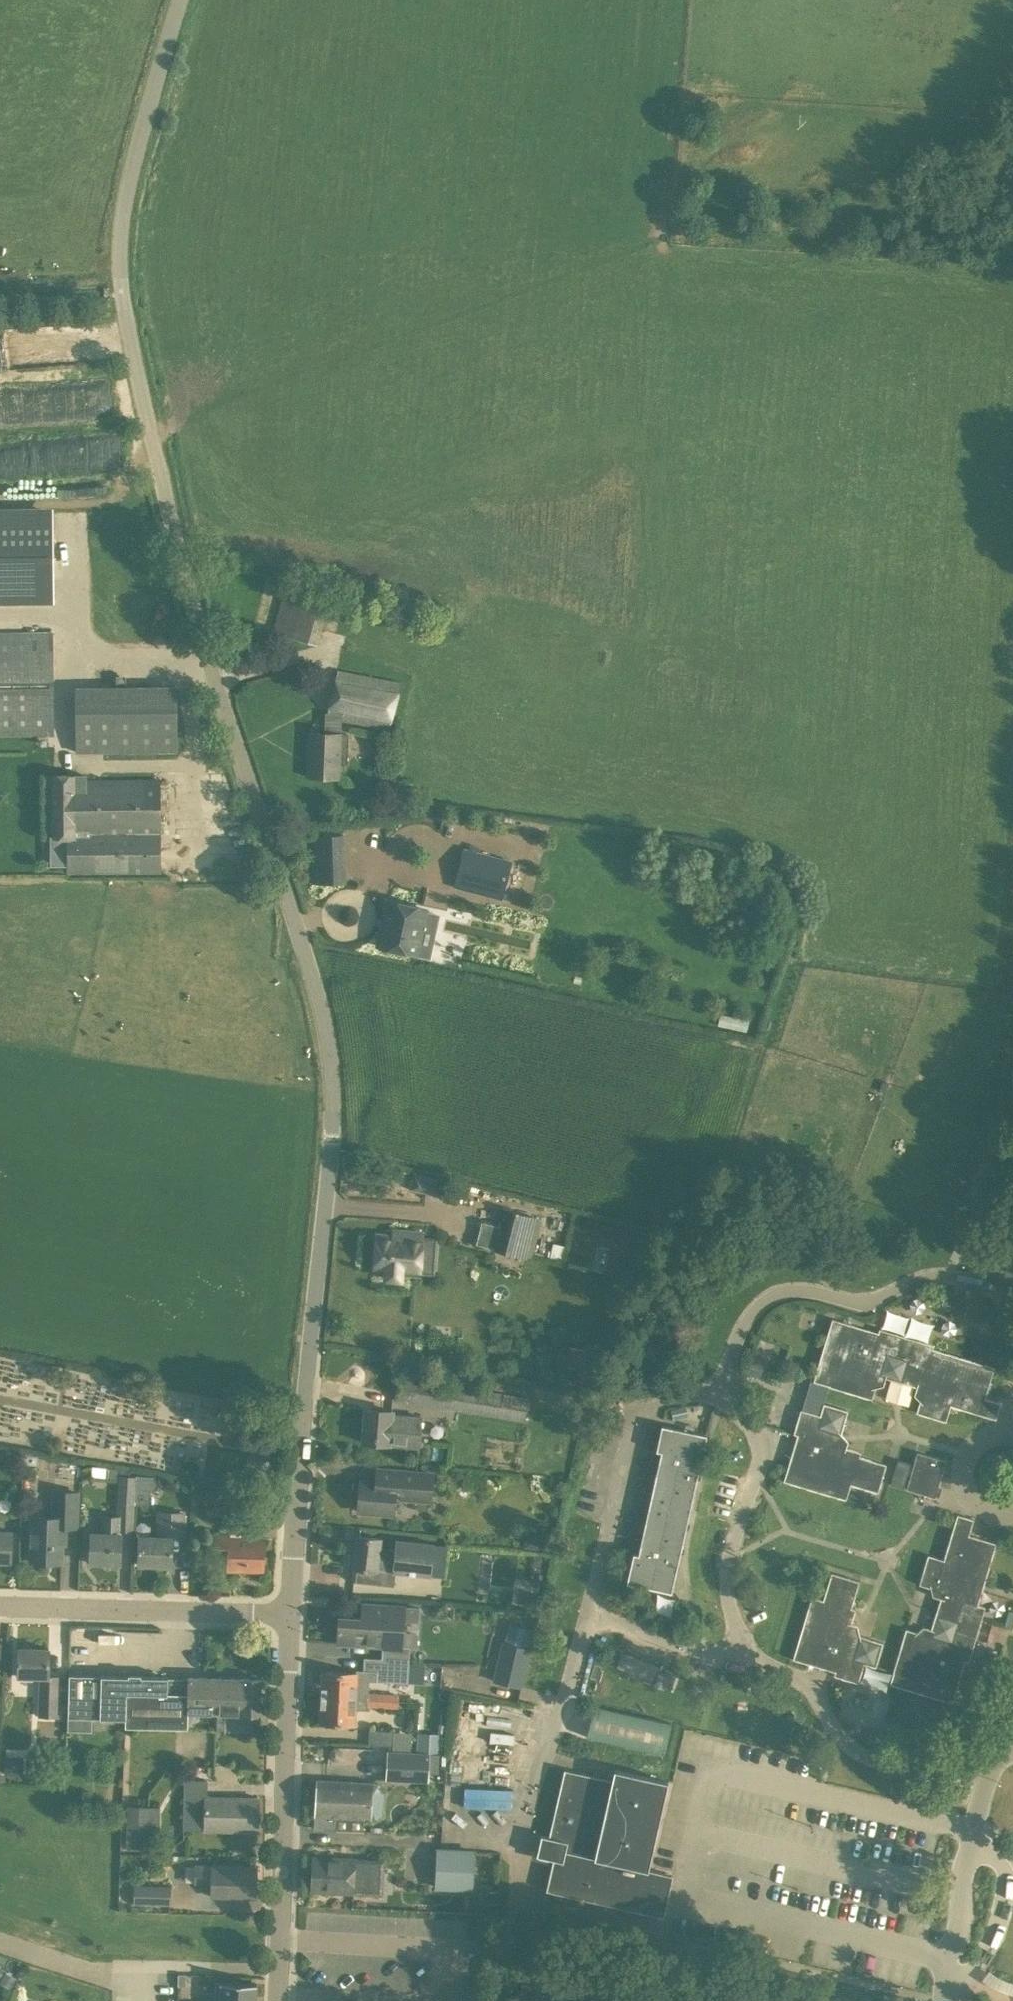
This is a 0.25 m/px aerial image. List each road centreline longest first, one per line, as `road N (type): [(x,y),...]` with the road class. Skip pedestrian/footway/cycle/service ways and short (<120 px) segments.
road 1 (unclassified): [(180,0),(137,147),(118,263),(126,335),(202,638),(325,1023),(330,1155),(291,1614)]
road 2 (unclassified): [(291,1614),(277,2000)]
road 3 (residential): [(719,1393),(738,1330),(761,1303),(786,1291),(870,1300),(928,1273),(962,1275),(997,1291),(1012,1316)]
road 4 (residential): [(590,1614),(515,1844),(512,1911)]
road 5 (residential): [(991,1764),(951,1757),(902,1766),(865,1756),(836,1733),(811,1686),(745,1646)]
road 6 (residential): [(0,1604),(291,1614)]
road 7 (residential): [(590,1614),(635,1418),(656,1403),(719,1393)]
road 8 (residential): [(745,1646),(728,1567),(762,1450),(749,1423),(719,1393)]
road 9 (residential): [(991,1764),(975,1830),(1001,1863),(1007,1889),(977,1966),(948,2000)]
road 10 (residential): [(745,1646),(707,1657),(590,1614)]

